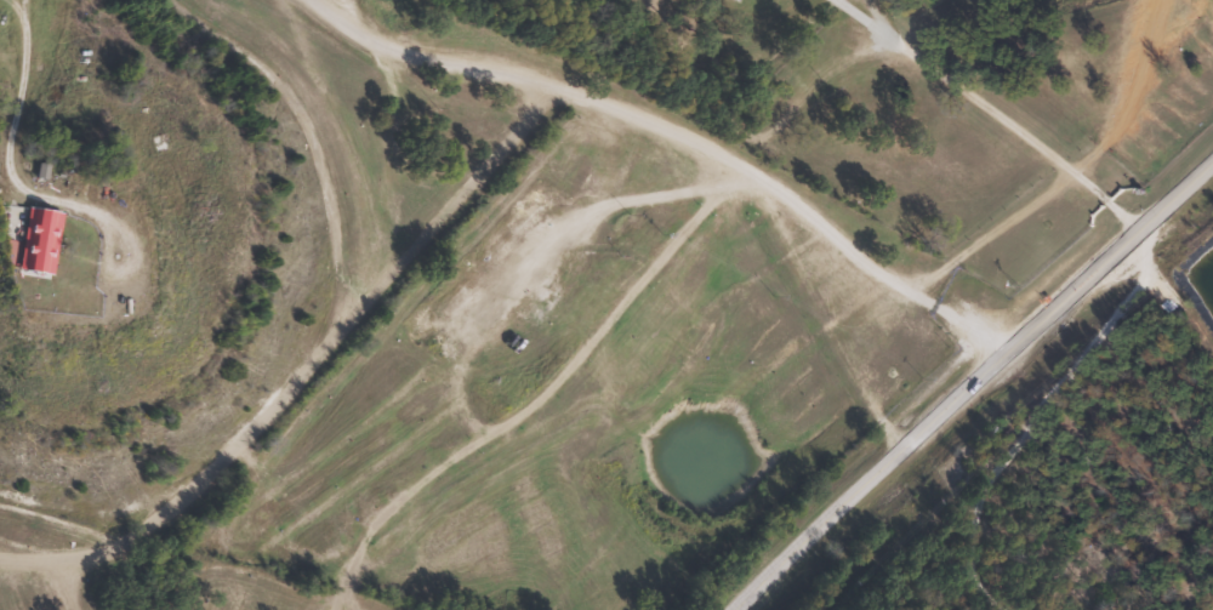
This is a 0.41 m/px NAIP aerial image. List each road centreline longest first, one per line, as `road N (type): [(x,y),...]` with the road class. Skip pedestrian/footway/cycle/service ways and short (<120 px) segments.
road 1 (residential): [(337,0),(397,36),(657,110),(923,266),(996,360)]
road 2 (tertiary): [(729,609),(1212,161)]

